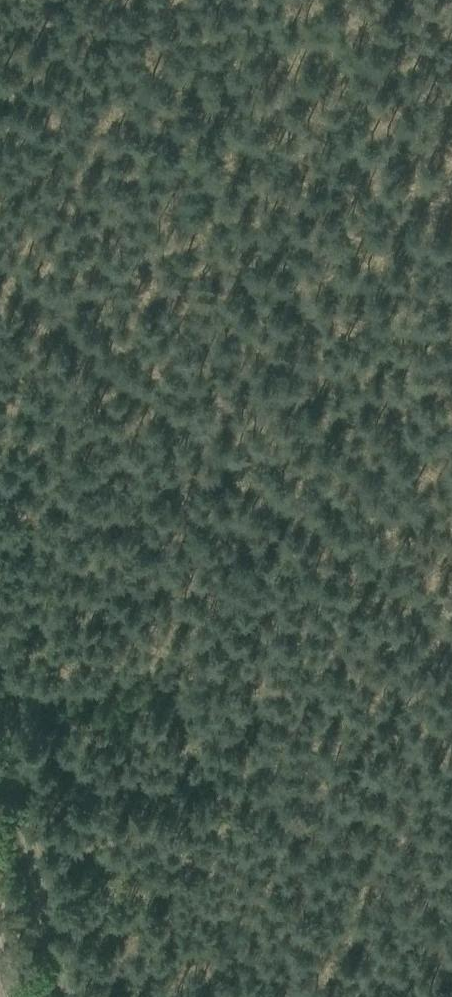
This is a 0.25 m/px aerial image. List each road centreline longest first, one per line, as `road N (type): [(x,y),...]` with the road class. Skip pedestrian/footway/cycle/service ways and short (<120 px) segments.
road 1 (track): [(0,277),(451,634)]
road 2 (track): [(0,640),(82,996)]

